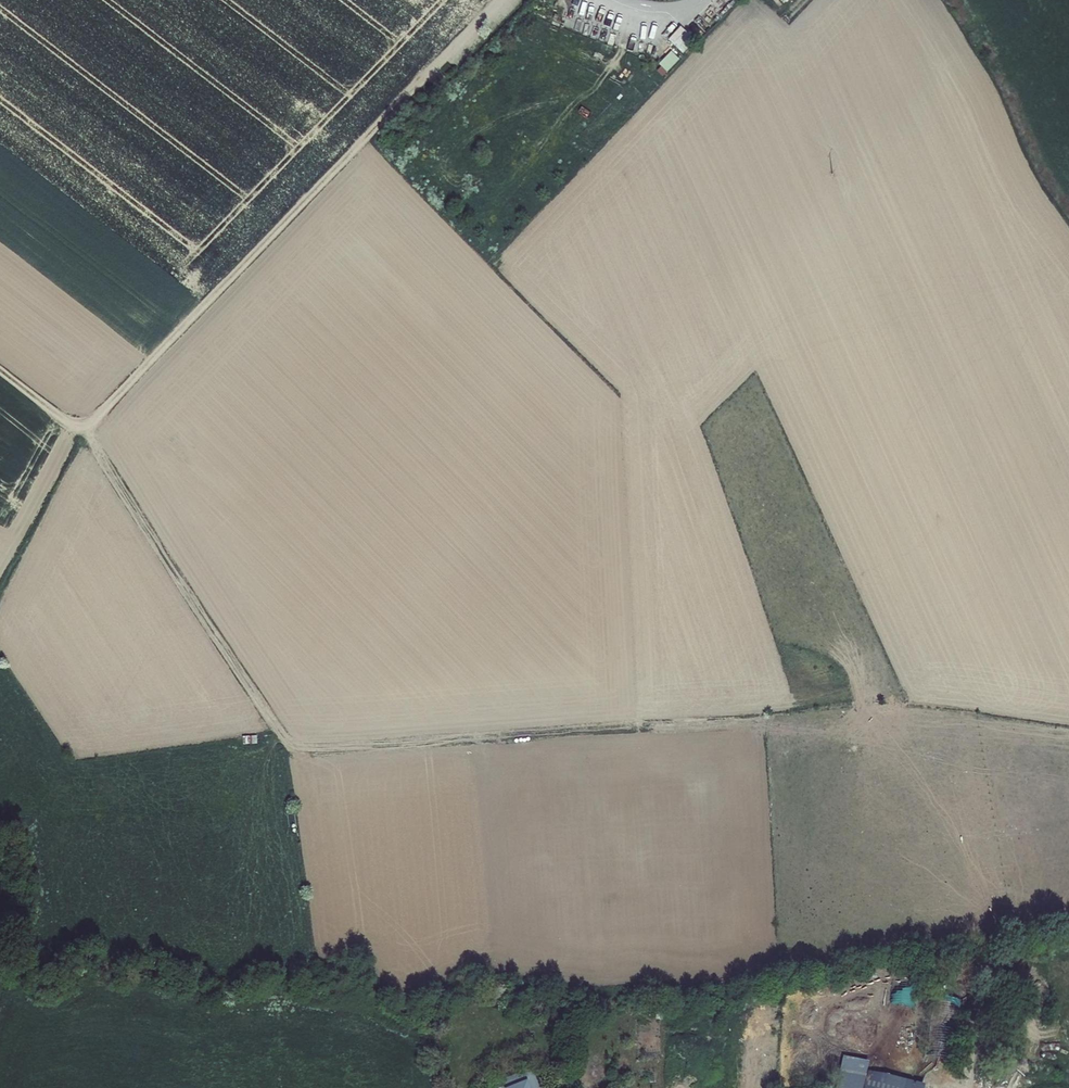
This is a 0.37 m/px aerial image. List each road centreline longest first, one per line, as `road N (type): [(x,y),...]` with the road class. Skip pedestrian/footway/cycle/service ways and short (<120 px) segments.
road 1 (track): [(0,370),(66,422),(91,427),(292,741),(310,752),(474,740)]
road 2 (track): [(91,427),(505,0)]

